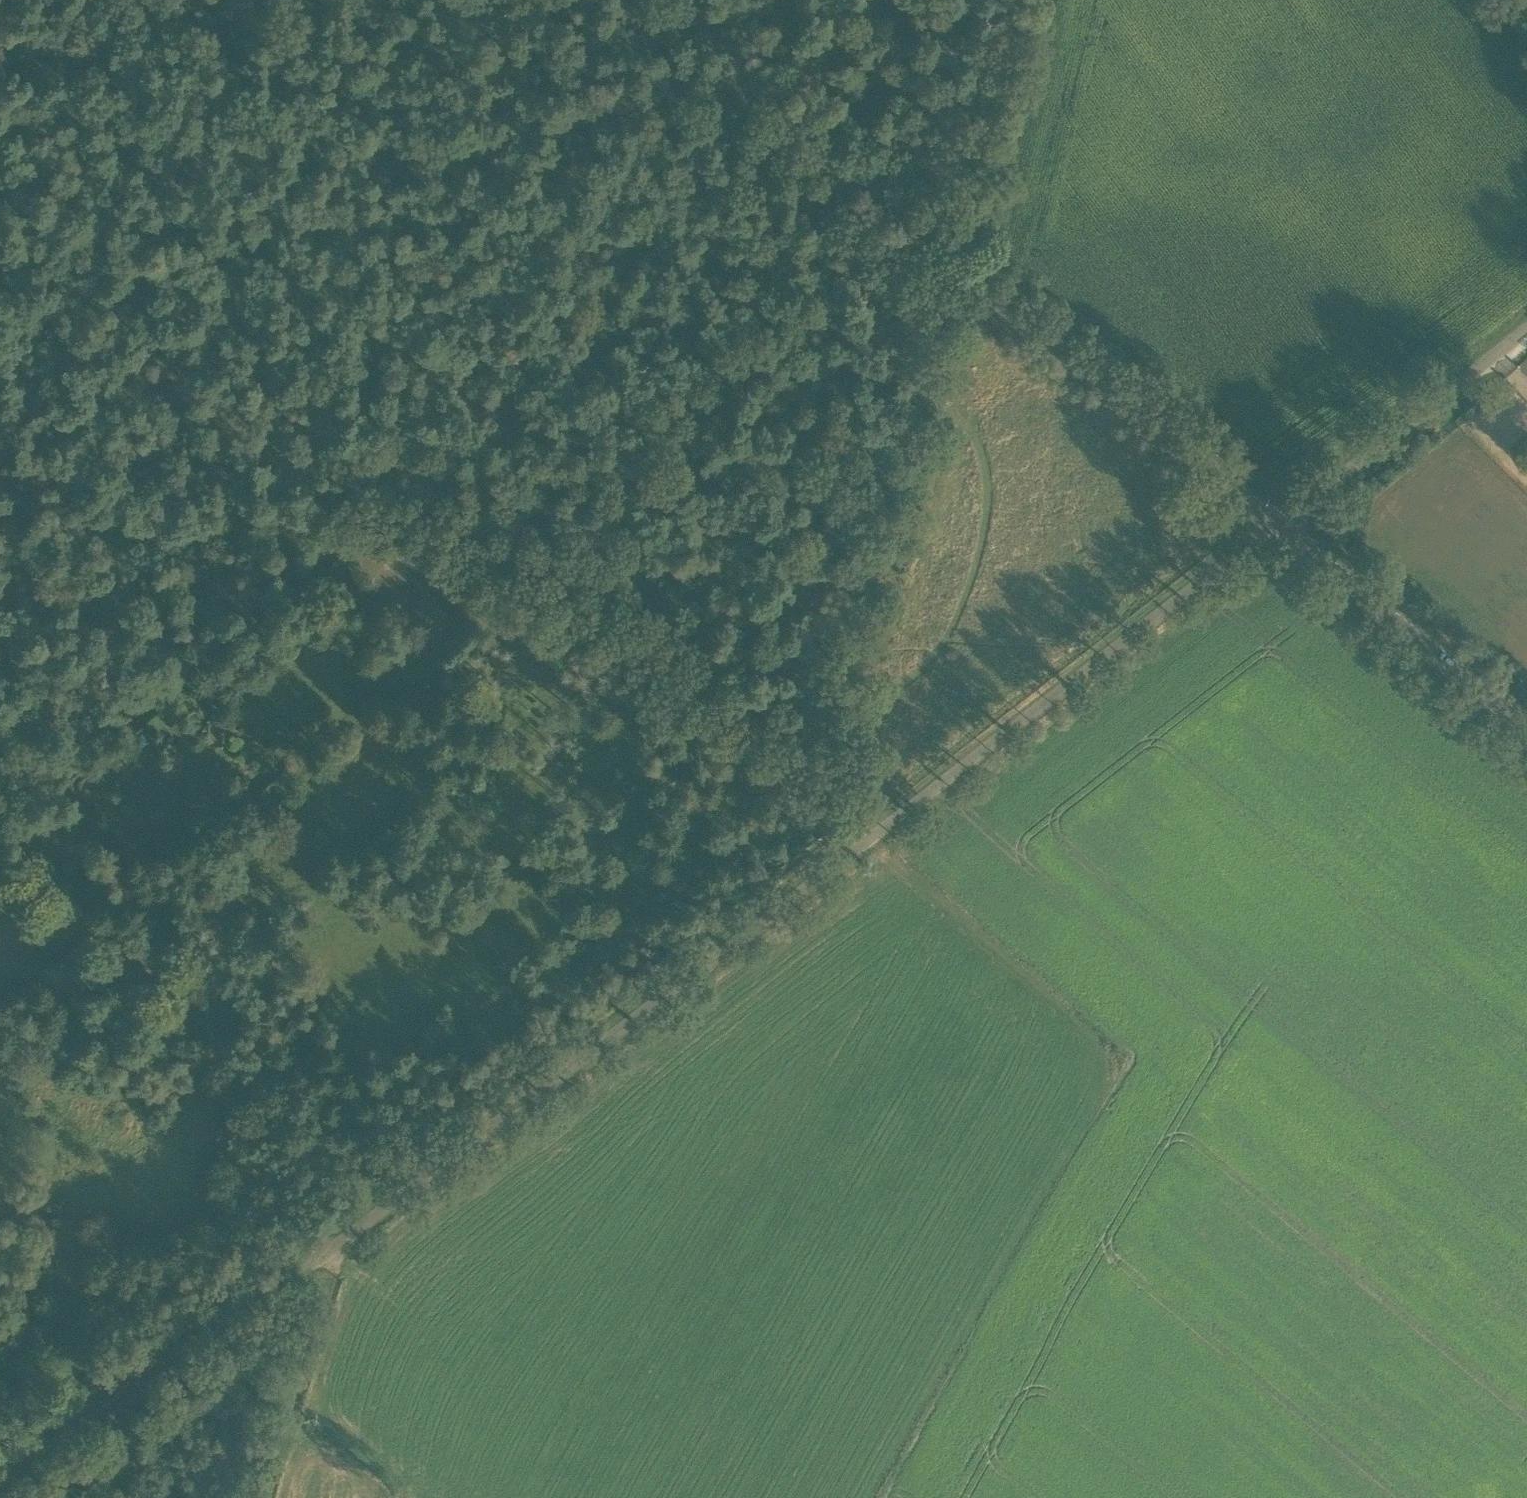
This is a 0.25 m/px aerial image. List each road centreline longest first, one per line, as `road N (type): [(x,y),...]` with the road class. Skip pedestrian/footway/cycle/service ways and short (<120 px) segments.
road 1 (unclassified): [(0,1497),(850,857),(1275,520)]
road 2 (unclassified): [(1275,520),(900,206),(810,122),(704,0)]
road 3 (unclassified): [(1526,726),(1275,520)]
road 4 (unclassified): [(1275,520),(1526,327)]
road 5 (track): [(268,1497),(347,1238)]

